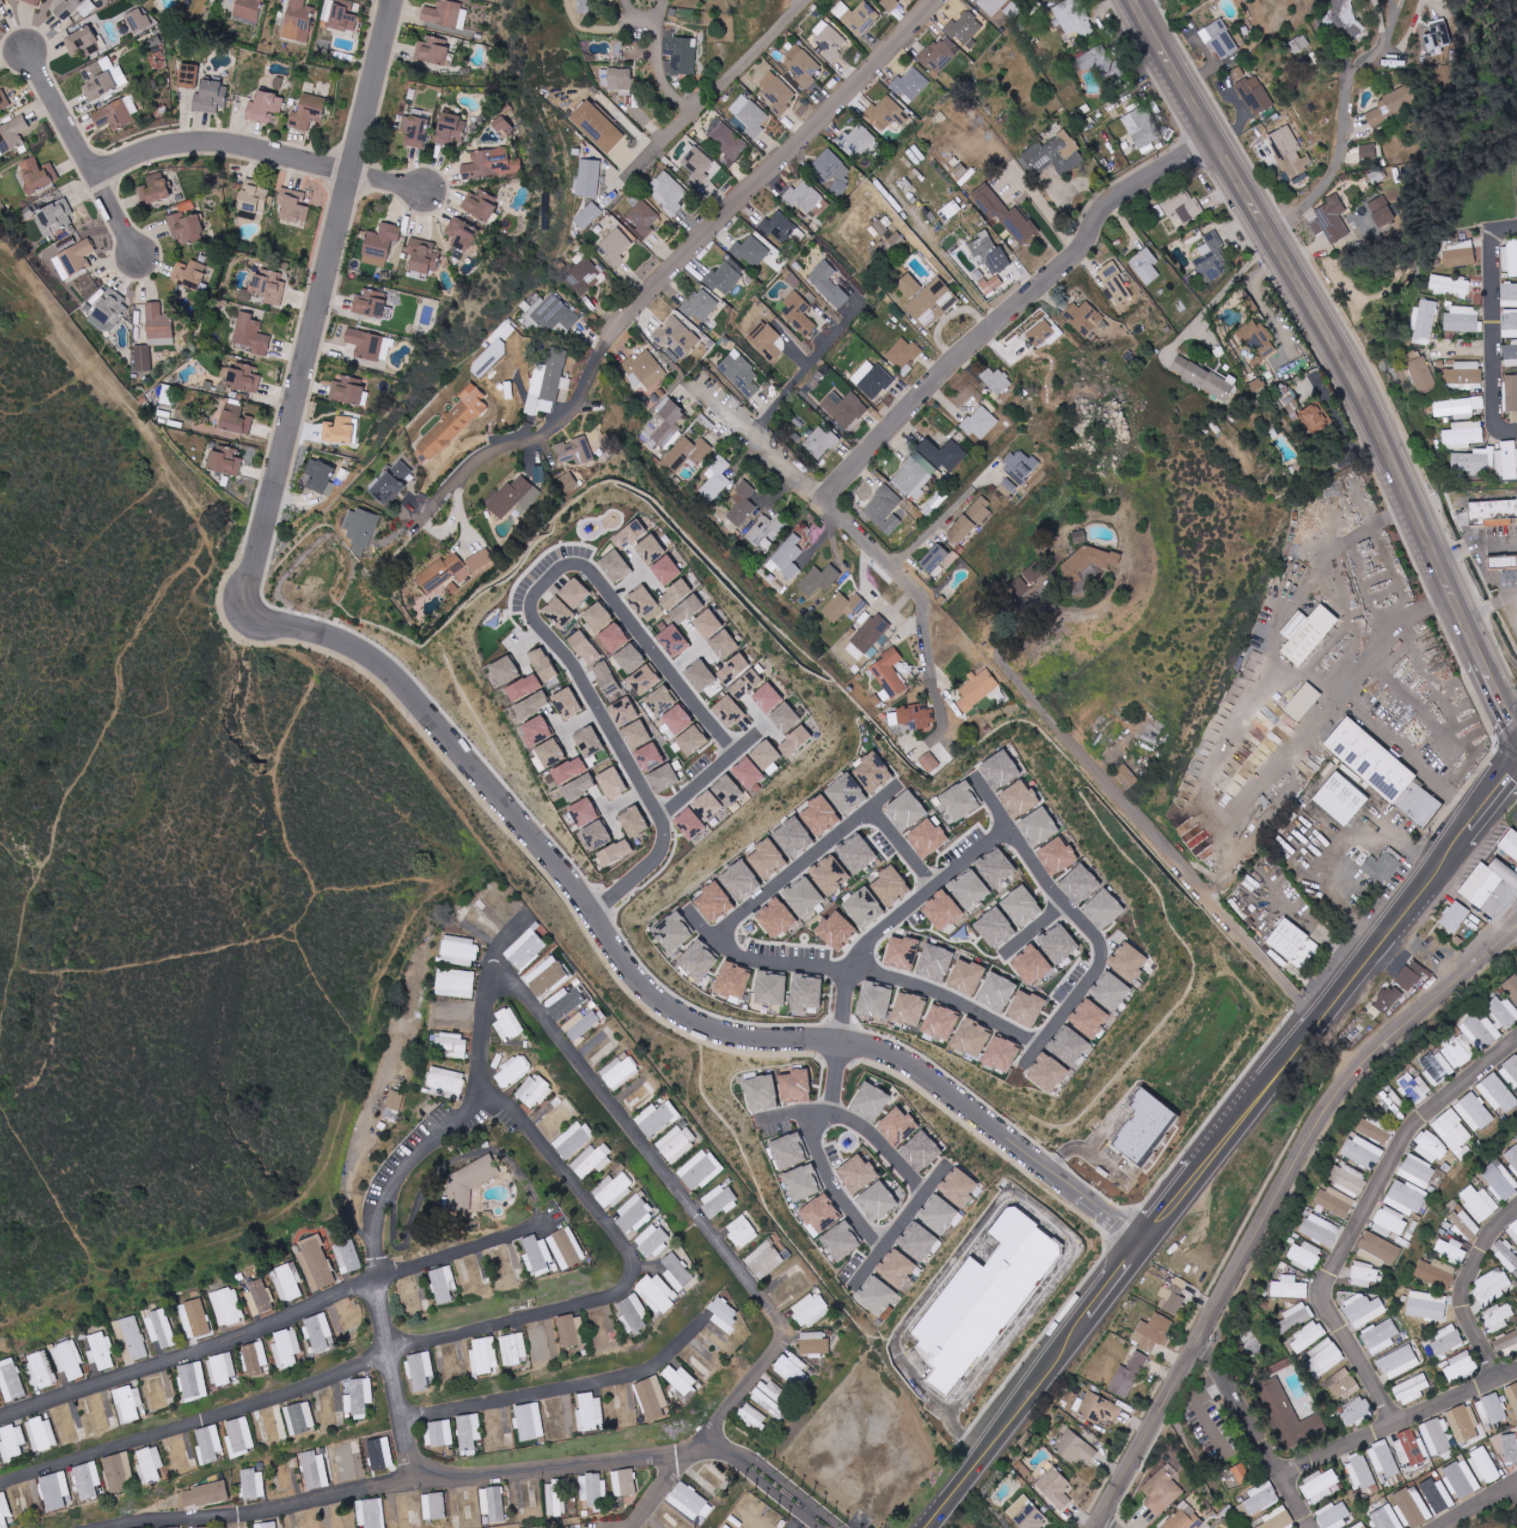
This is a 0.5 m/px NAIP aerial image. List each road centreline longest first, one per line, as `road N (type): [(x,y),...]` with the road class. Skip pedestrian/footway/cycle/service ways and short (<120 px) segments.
road 1 (residential): [(1142,1241),(911,1064),(841,1041),(726,1033),(656,998),(569,879),(405,688),(342,640),(253,610),(248,592),(263,528)]
road 2 (secondary): [(934,1527),(1142,1241),(1513,777)]
road 3 (secondary): [(1513,720),(1357,382),(1137,0)]
road 4 (residential): [(1516,925),(1358,1066),(1327,1108),(1096,1527)]
road 5 (residential): [(429,506),(497,447),(538,436),(577,407),(618,320),(935,0)]
road 6 (residential): [(592,913),(658,858),(665,832),(574,665),(537,622),(537,591),(565,566),(588,569),(735,753),(764,728)]
road 7 (residential): [(263,528),(392,0)]
road 8 (residential): [(824,498),(943,371),(1071,254),(1110,200),(1218,139)]
road 9 (residential): [(928,682),(916,614),(885,574),(824,498),(690,378)]
road 10 (residential): [(1040,1044),(909,981),(741,956),(689,909)]
road 11 (residential): [(830,1114),(847,985),(863,949),(1009,827)]
road 12 (residential): [(976,775),(1102,953),(1099,969),(1027,1061)]
road 13 (residential): [(350,172),(197,141),(137,154),(94,175)]
road 14 (residential): [(627,178),(806,0)]
road 15 (residential): [(715,935),(899,785)]
road 16 (residential): [(137,255),(27,51)]
road 17 (residential): [(1512,231),(1496,245),(1498,427)]
road 18 (residential): [(760,1120),(805,1112),(844,1117),(877,1139),(925,1195)]
road 19 (residential): [(758,441),(882,309)]
road 20 (residential): [(817,1112),(816,1147),(831,1182),(881,1250)]

